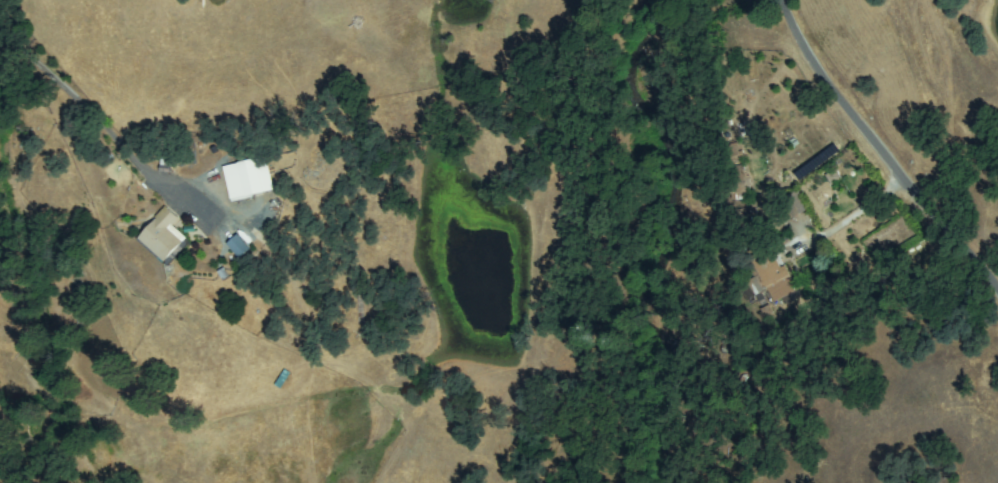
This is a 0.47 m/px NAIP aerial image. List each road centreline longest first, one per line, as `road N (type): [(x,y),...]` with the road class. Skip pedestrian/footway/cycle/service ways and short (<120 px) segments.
road 1 (residential): [(780,0),(816,68),(935,225),(978,256),(997,283)]
road 2 (residential): [(0,25),(87,26),(123,75)]

